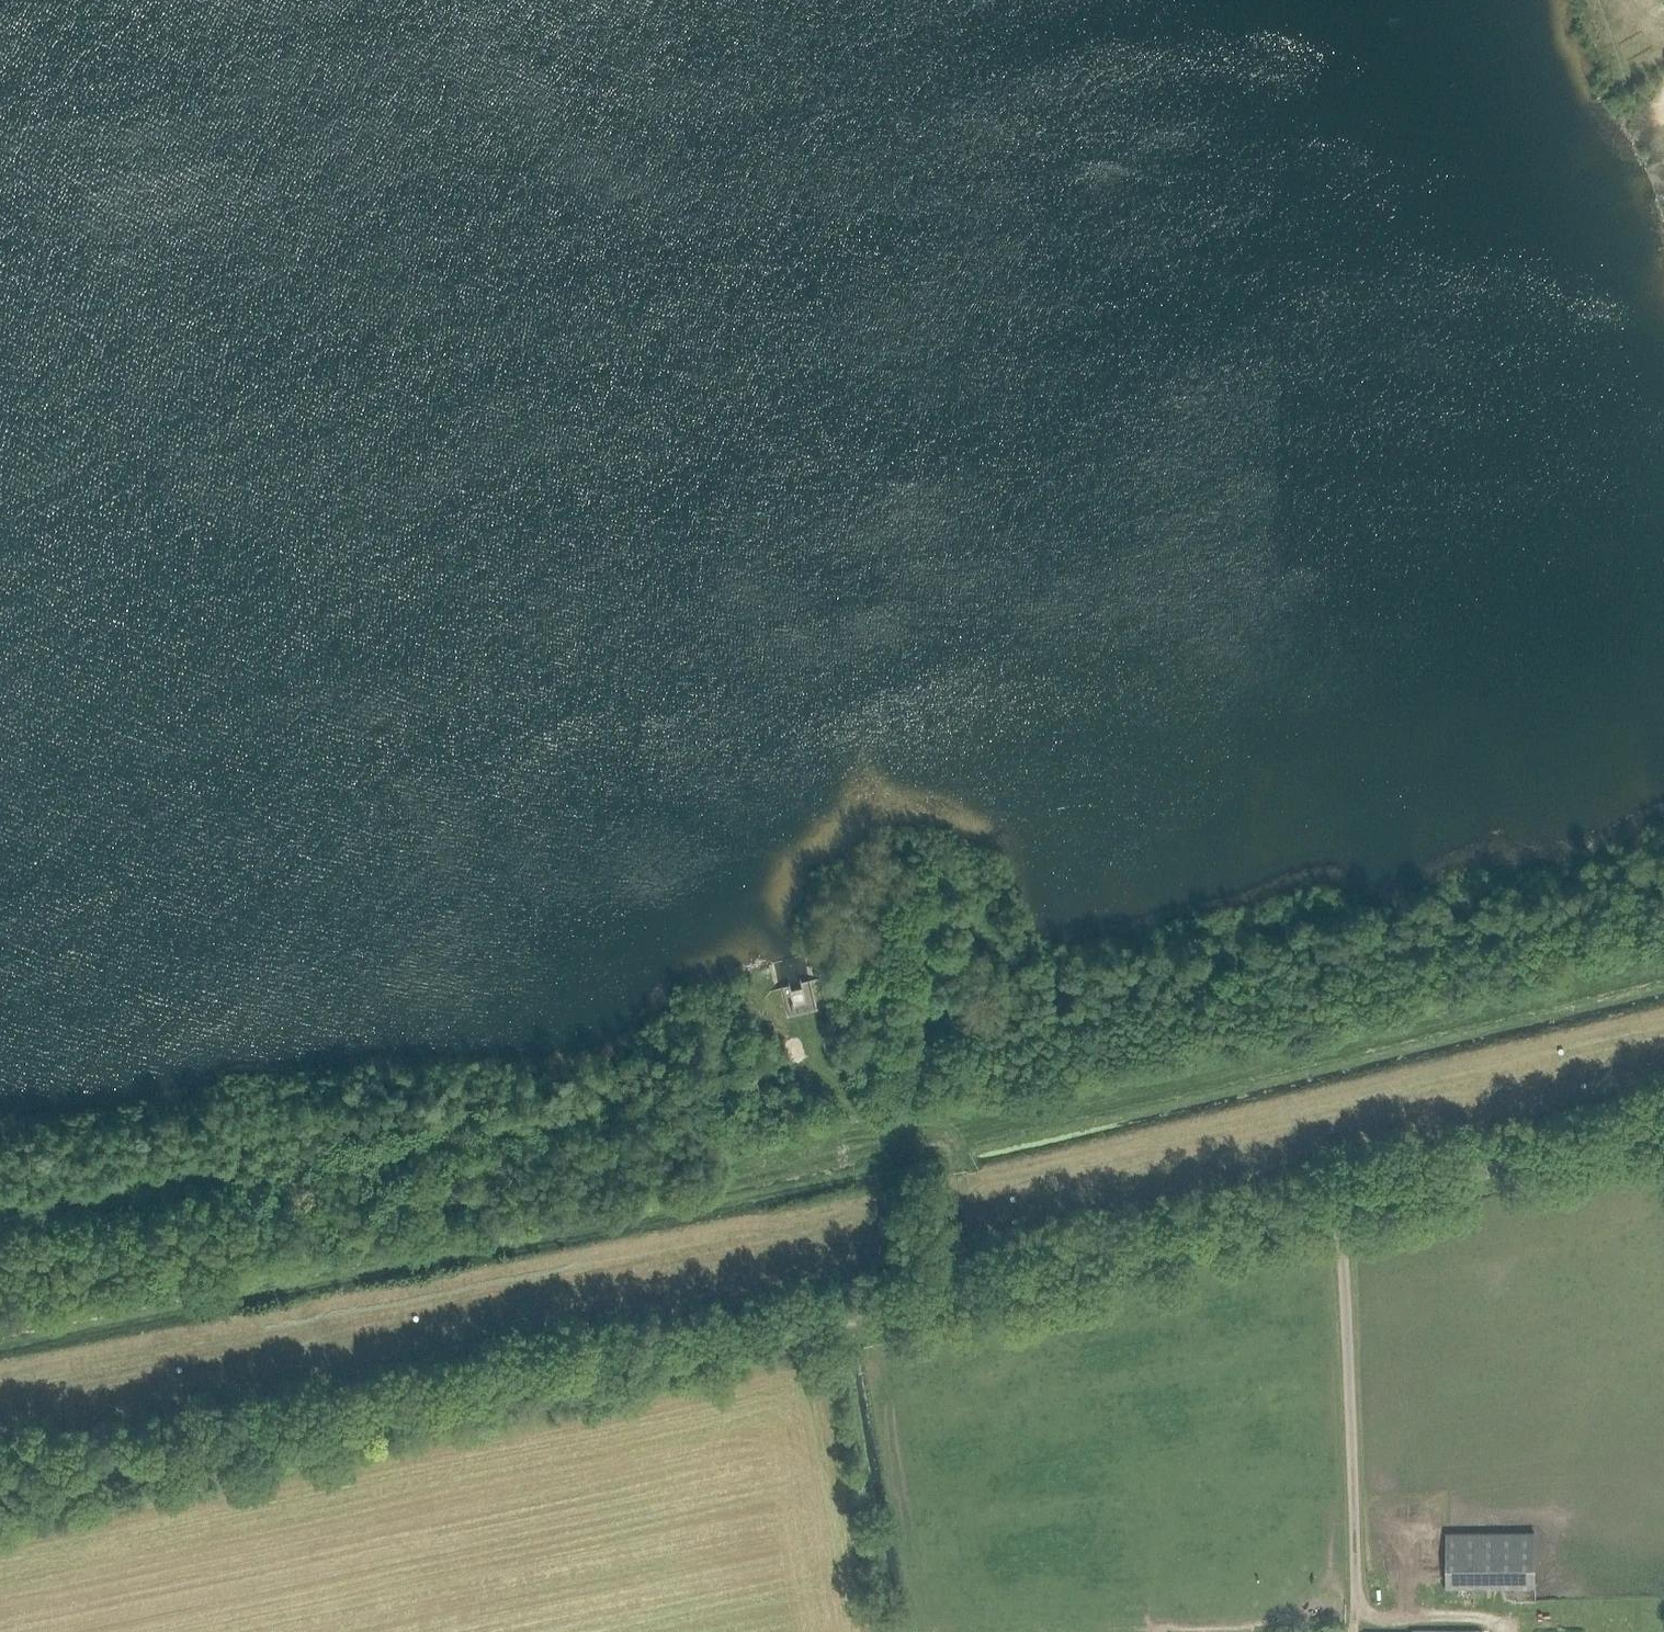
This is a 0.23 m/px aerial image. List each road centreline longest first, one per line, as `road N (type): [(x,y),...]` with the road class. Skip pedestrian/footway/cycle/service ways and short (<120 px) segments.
road 1 (tertiary): [(0,1493),(836,1318),(1663,1123)]
road 2 (track): [(1337,1199),(1357,1597),(1390,1622),(1487,1620),(1505,1631)]

